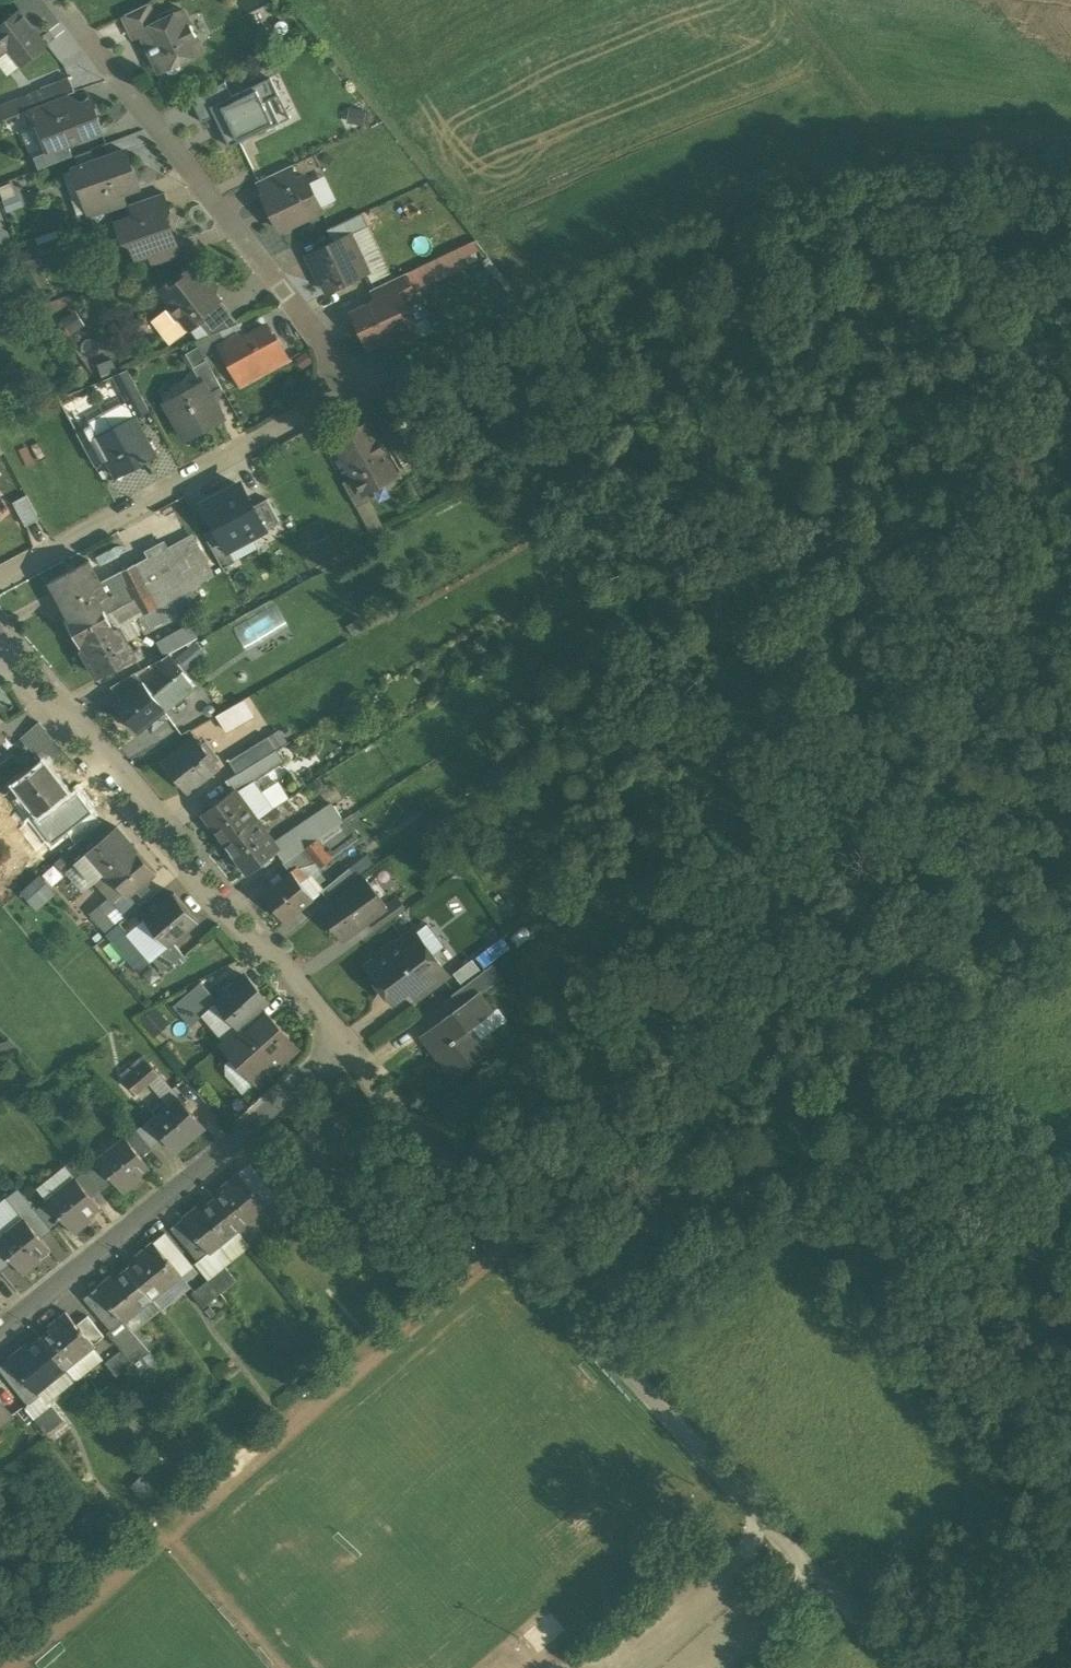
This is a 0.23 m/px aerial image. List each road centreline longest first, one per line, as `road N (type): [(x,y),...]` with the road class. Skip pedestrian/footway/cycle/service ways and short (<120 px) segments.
road 1 (residential): [(0,583),(305,414),(329,396),(339,376),(285,290),(60,0)]
road 2 (track): [(1070,178),(893,152),(542,308)]
road 3 (residential): [(337,1039),(11,661),(0,660)]
road 4 (residential): [(0,1329),(235,1141),(337,1039)]
road 5 (track): [(853,1616),(1070,1455)]
road 6 (residential): [(488,1215),(337,1039)]
road 7 (track): [(777,0),(893,152)]

